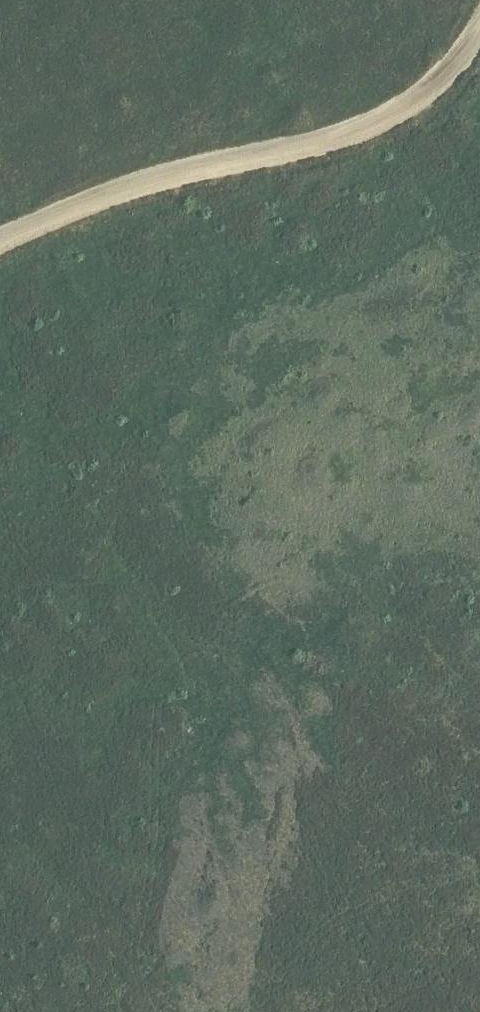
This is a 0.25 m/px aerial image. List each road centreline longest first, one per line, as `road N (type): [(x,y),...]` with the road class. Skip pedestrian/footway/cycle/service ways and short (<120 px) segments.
road 1 (track): [(0,248),(101,204),(377,135),(459,73),(479,42)]

